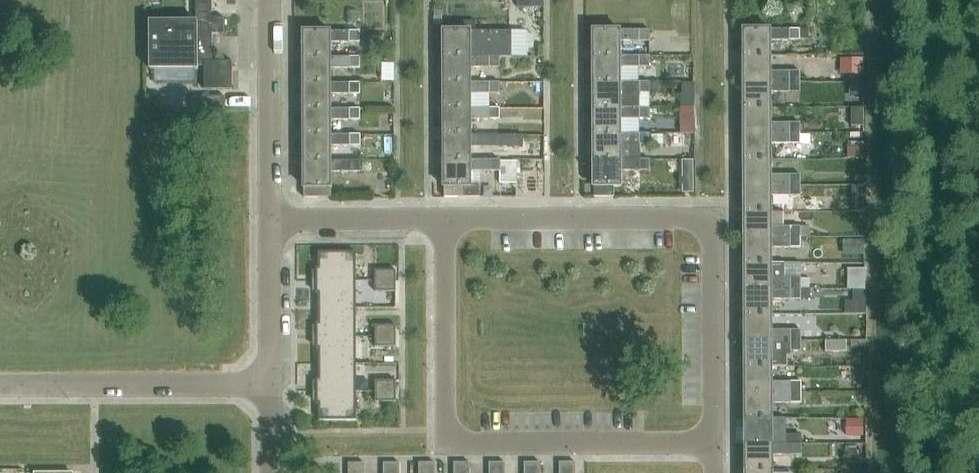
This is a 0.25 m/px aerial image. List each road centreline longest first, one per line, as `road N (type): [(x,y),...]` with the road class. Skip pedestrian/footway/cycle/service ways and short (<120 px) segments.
road 1 (residential): [(714,443),(446,443),(445,218)]
road 2 (residential): [(445,218),(713,218),(714,443)]
road 3 (residential): [(0,384),(270,384)]
road 4 (residential): [(270,219),(268,0)]
road 5 (residential): [(270,219),(445,218)]
road 6 (residential): [(270,384),(270,219)]

